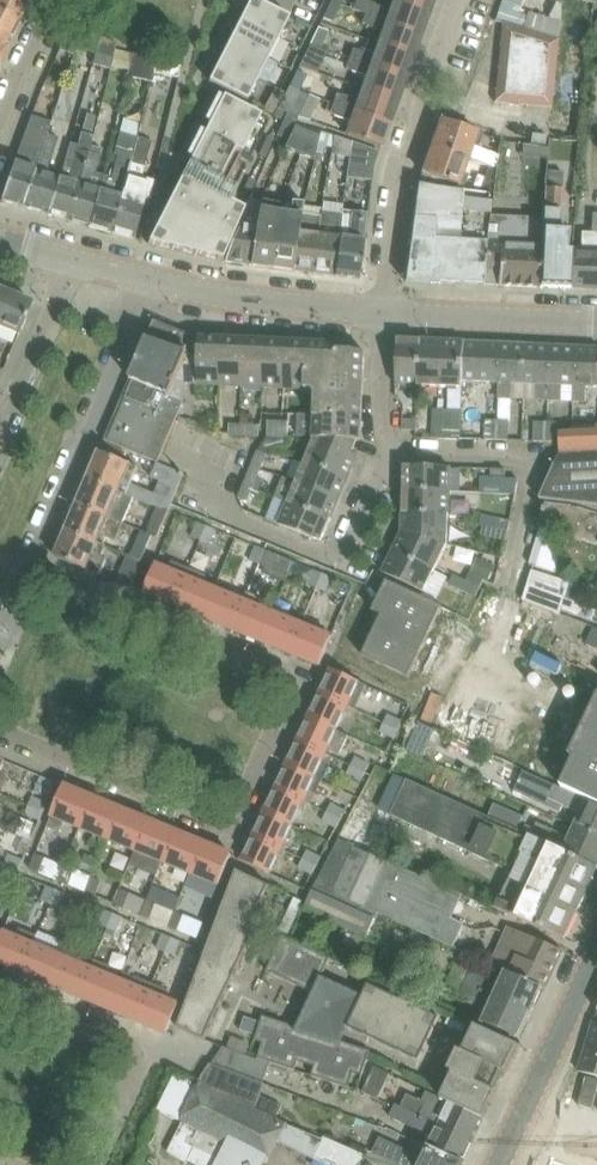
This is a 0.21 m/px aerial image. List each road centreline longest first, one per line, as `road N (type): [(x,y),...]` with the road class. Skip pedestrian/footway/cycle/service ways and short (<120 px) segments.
road 1 (residential): [(0,733),(224,824),(241,816),(288,717),(288,685),(268,663),(28,569)]
road 2 (unclassified): [(458,0),(405,151),(386,314)]
road 3 (residential): [(28,569),(150,277)]
road 4 (unclassified): [(93,1164),(135,1071),(132,1046),(0,987)]
road 5 (unclassified): [(347,562),(389,445),(386,314)]
road 6 (residential): [(386,314),(254,303),(150,277)]
road 7 (residential): [(596,322),(386,314)]
road 8 (unclassified): [(73,256),(0,434)]
road 9 (tertiary): [(518,1119),(596,949)]
road 10 (unclassified): [(0,124),(54,0)]

